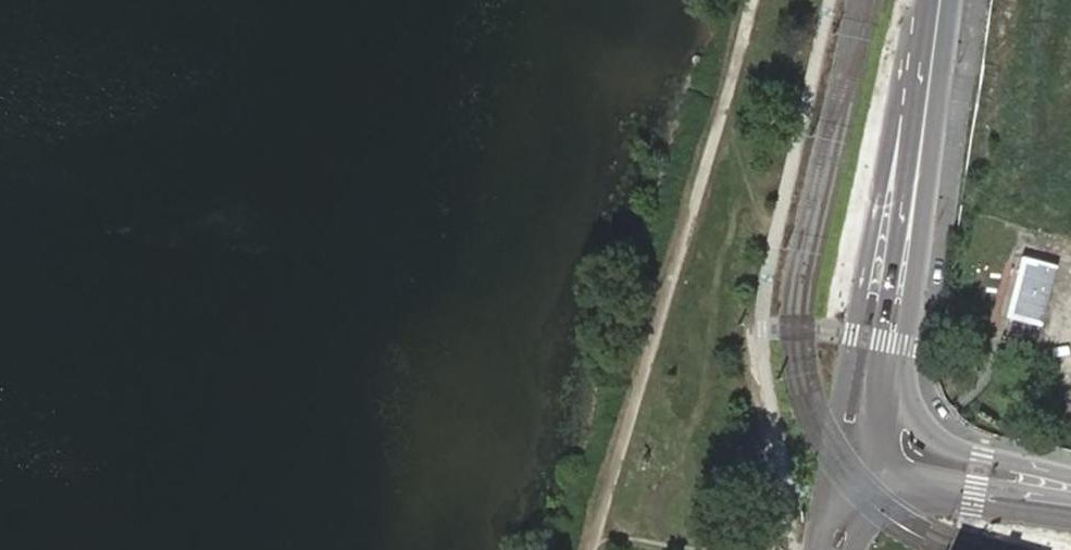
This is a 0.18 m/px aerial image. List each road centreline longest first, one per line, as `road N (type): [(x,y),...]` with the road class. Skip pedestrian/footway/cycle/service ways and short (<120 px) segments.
road 1 (tertiary): [(939,0),(910,53),(892,118),(824,494)]
road 2 (tertiary): [(939,0),(912,116),(881,339),(881,468)]
road 3 (tertiary): [(900,374),(935,121),(940,0)]
road 4 (tertiary): [(1070,478),(947,447),(914,415),(900,374)]
road 5 (tertiary): [(881,468),(921,493),(1070,521)]
road 6 (tertiary): [(1070,500),(881,468)]

